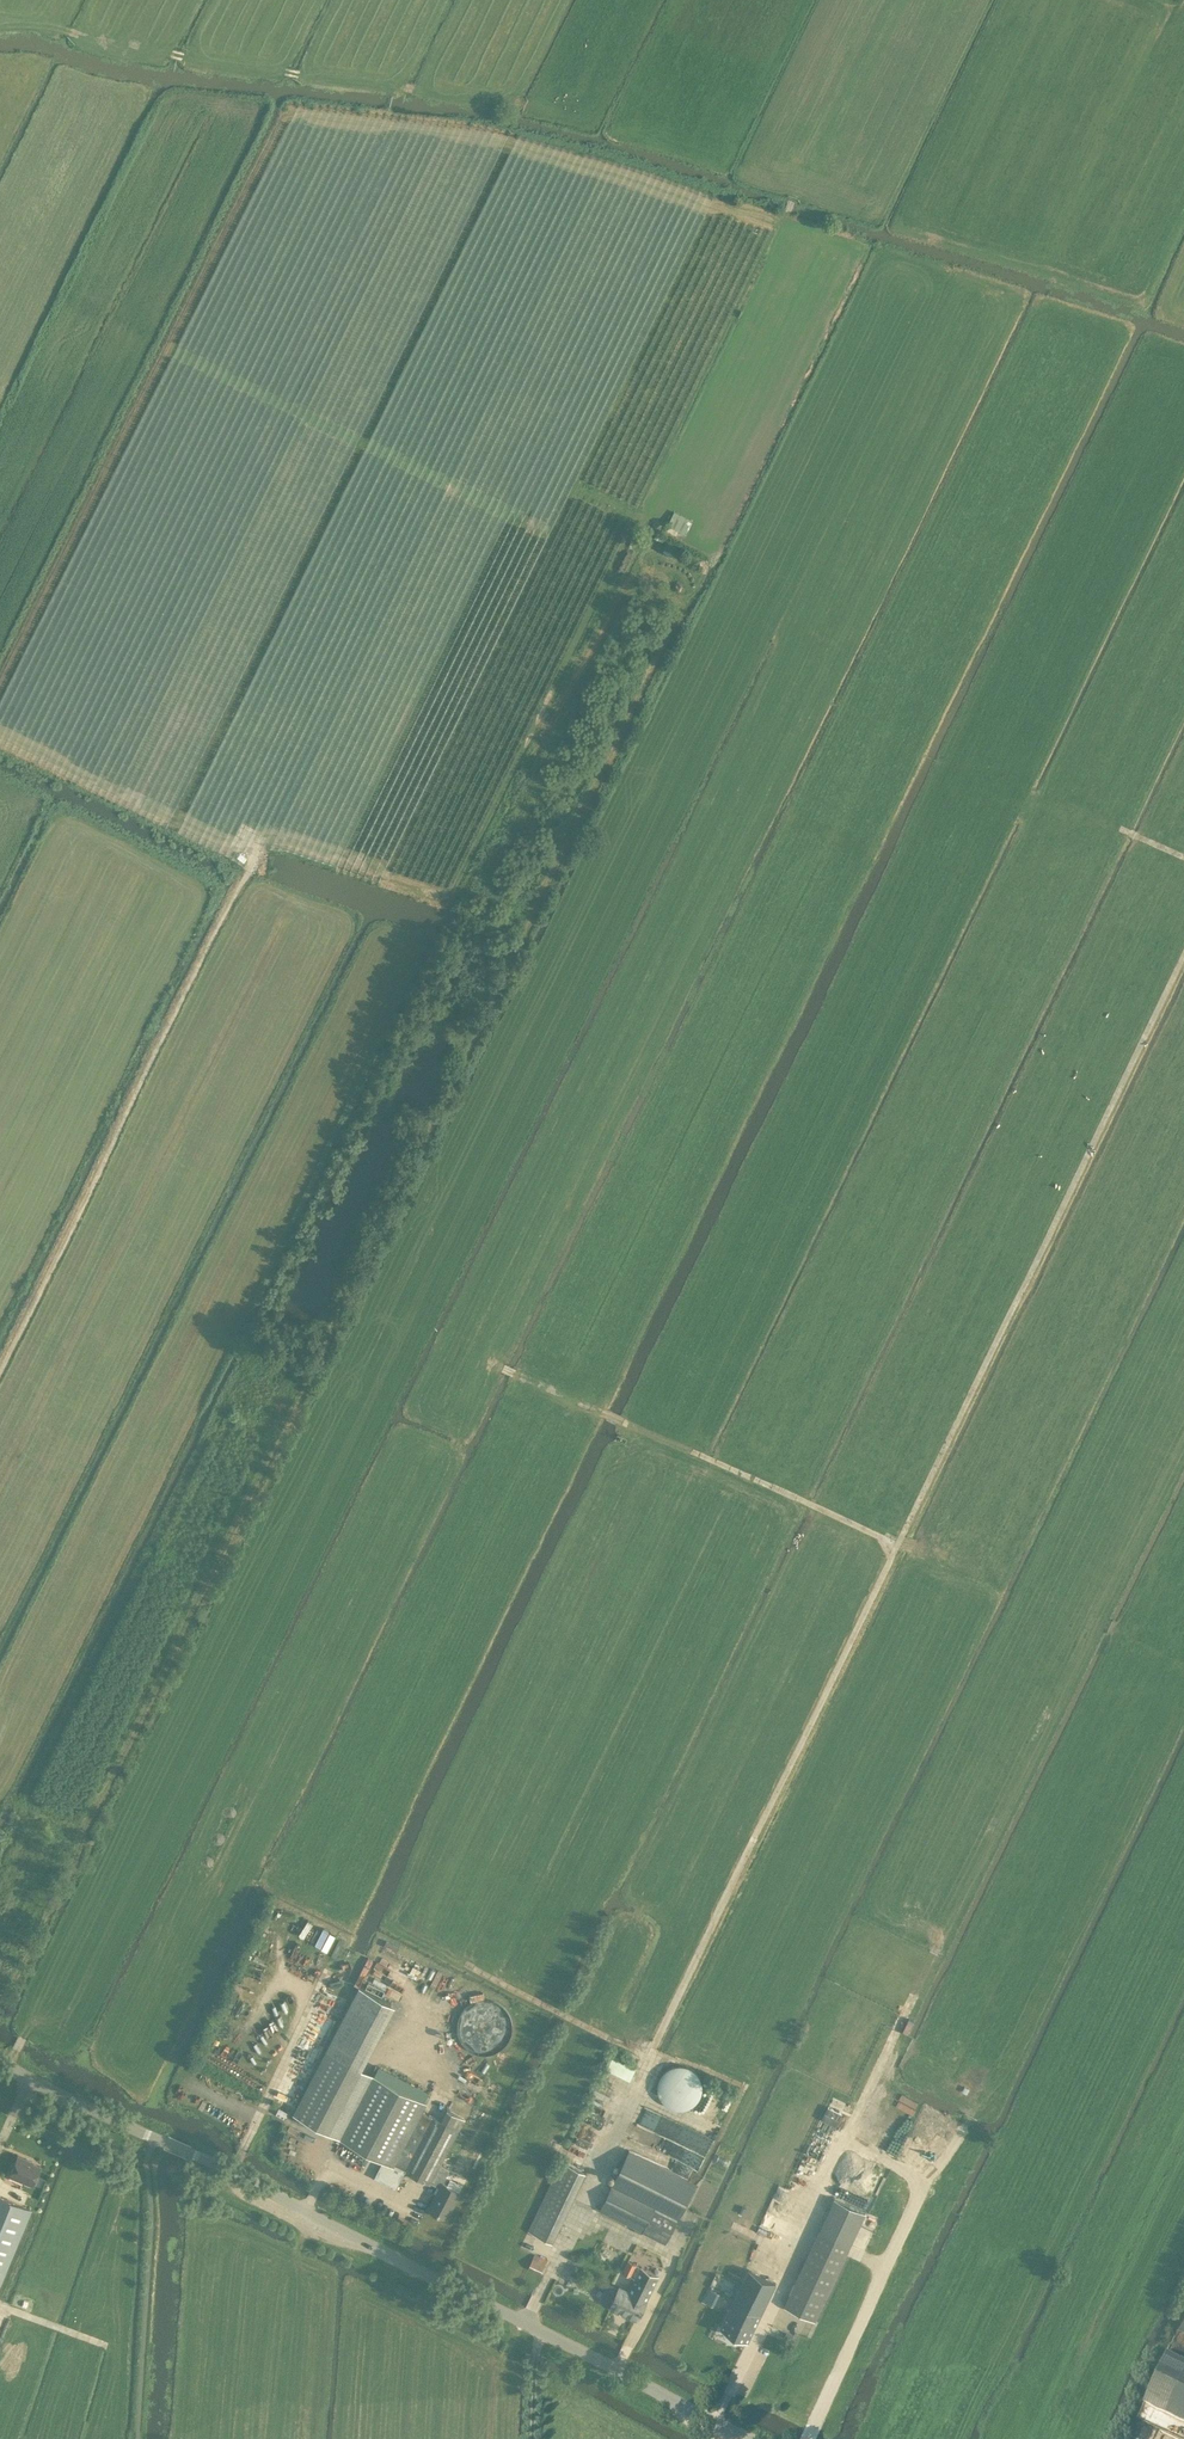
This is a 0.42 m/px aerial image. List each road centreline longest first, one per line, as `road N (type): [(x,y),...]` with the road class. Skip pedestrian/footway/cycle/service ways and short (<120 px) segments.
road 1 (track): [(527,2324),(1183,960)]
road 2 (track): [(847,245),(716,205),(384,875)]
road 3 (unclassified): [(751,2438),(238,2177),(0,2065)]
road 4 (track): [(0,1373),(273,830),(442,898),(461,875)]
road 5 (track): [(260,852),(0,725)]
road 6 (track): [(904,1539),(693,1442)]
road 7 (track): [(890,0),(794,201)]

